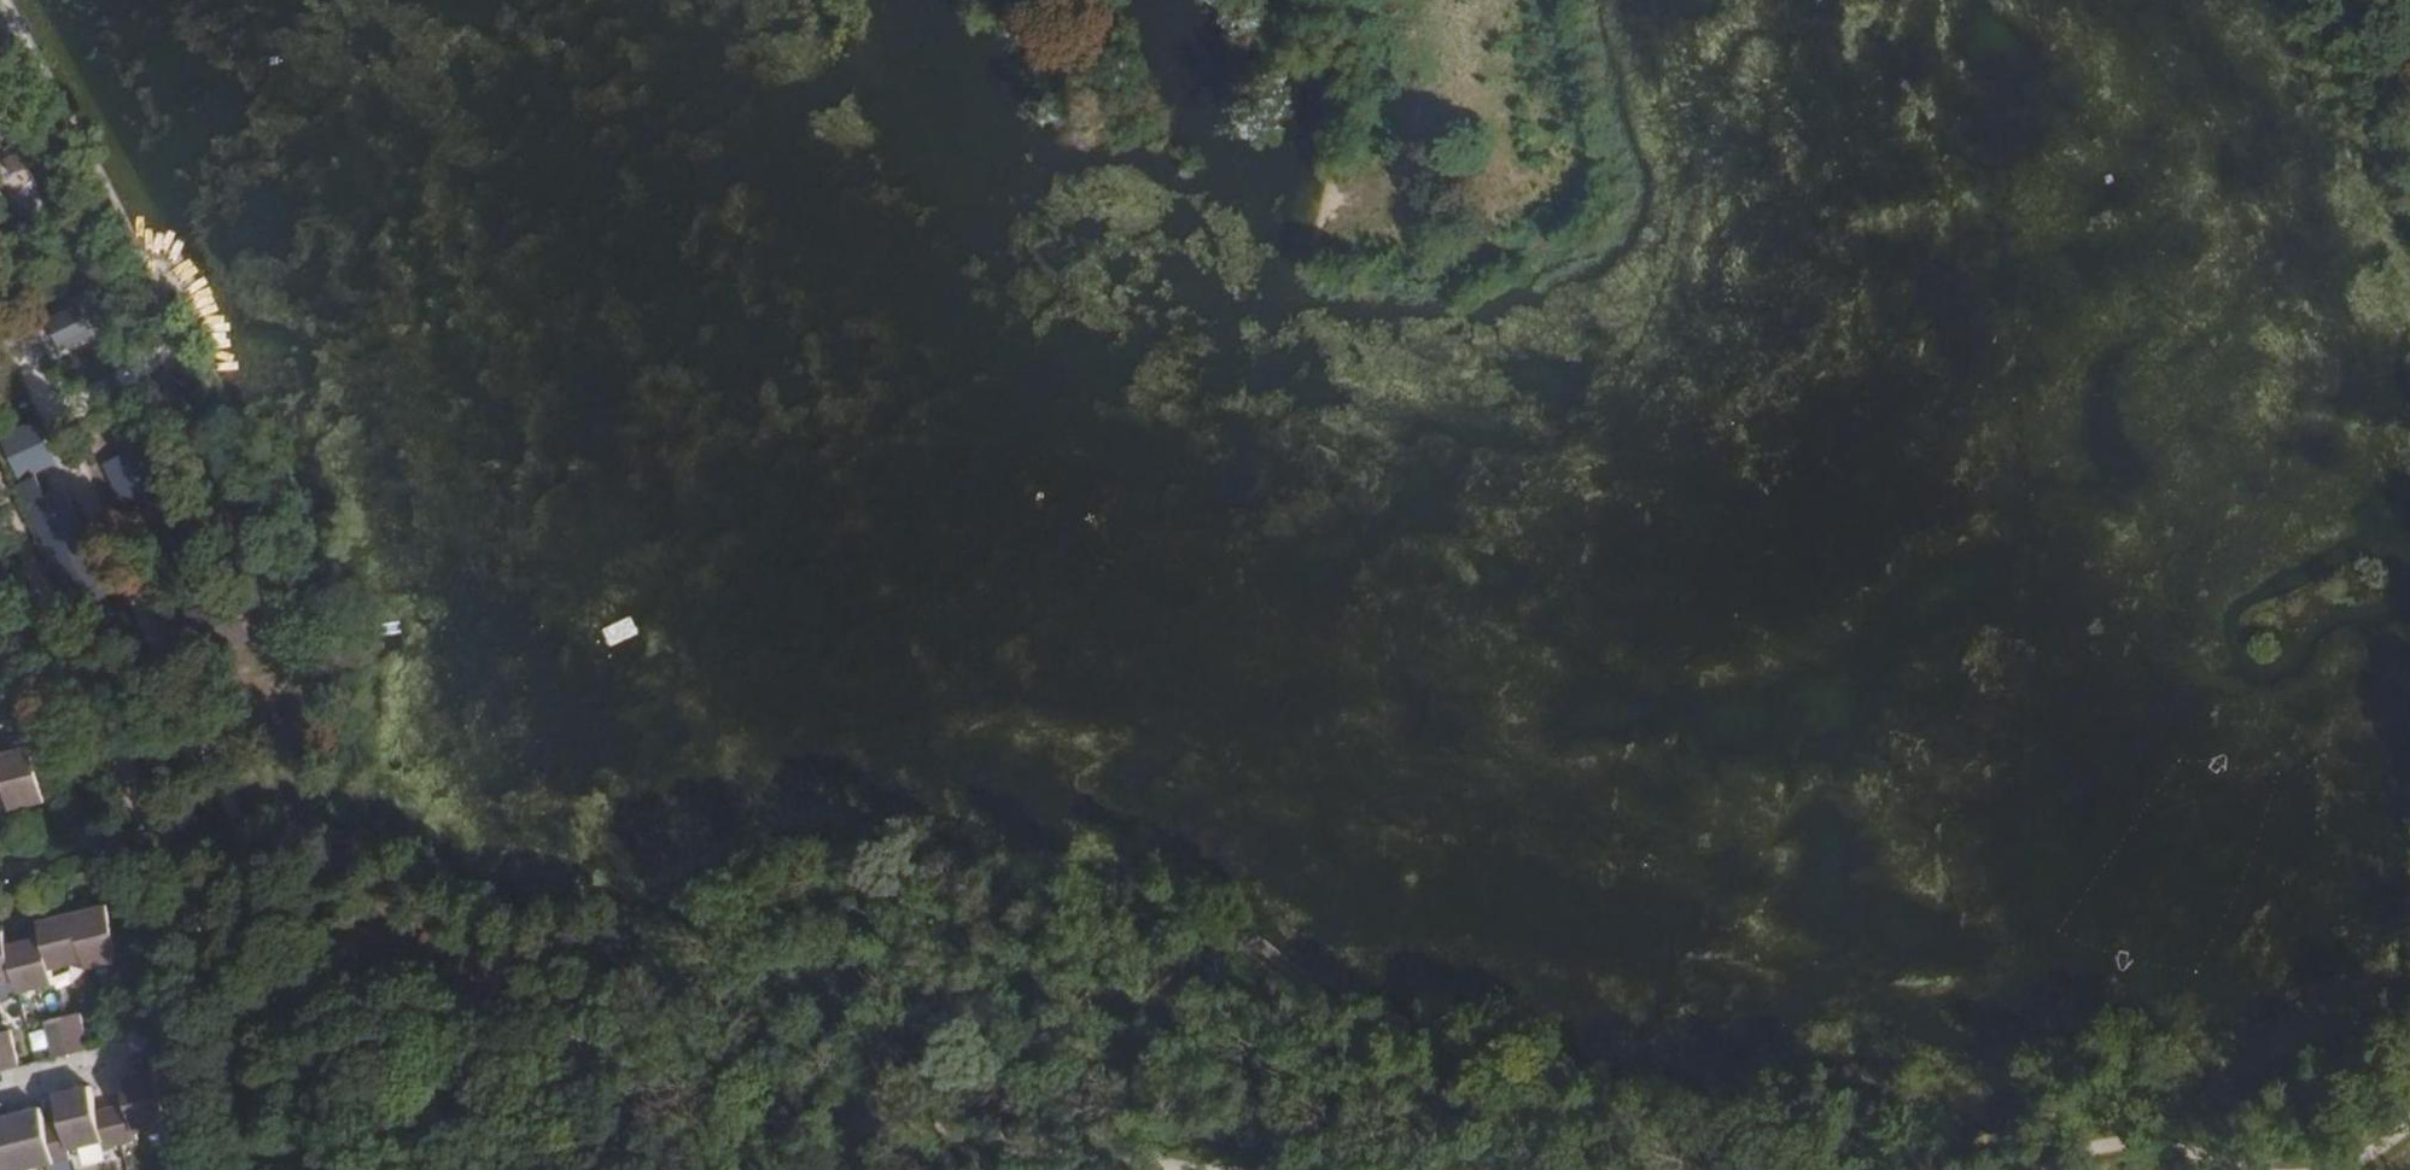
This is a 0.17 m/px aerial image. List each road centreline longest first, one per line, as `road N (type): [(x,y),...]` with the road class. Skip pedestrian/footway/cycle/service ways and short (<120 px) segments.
road 1 (track): [(266,1169),(238,1002),(0,490)]
road 2 (residential): [(0,1088),(151,1049)]

